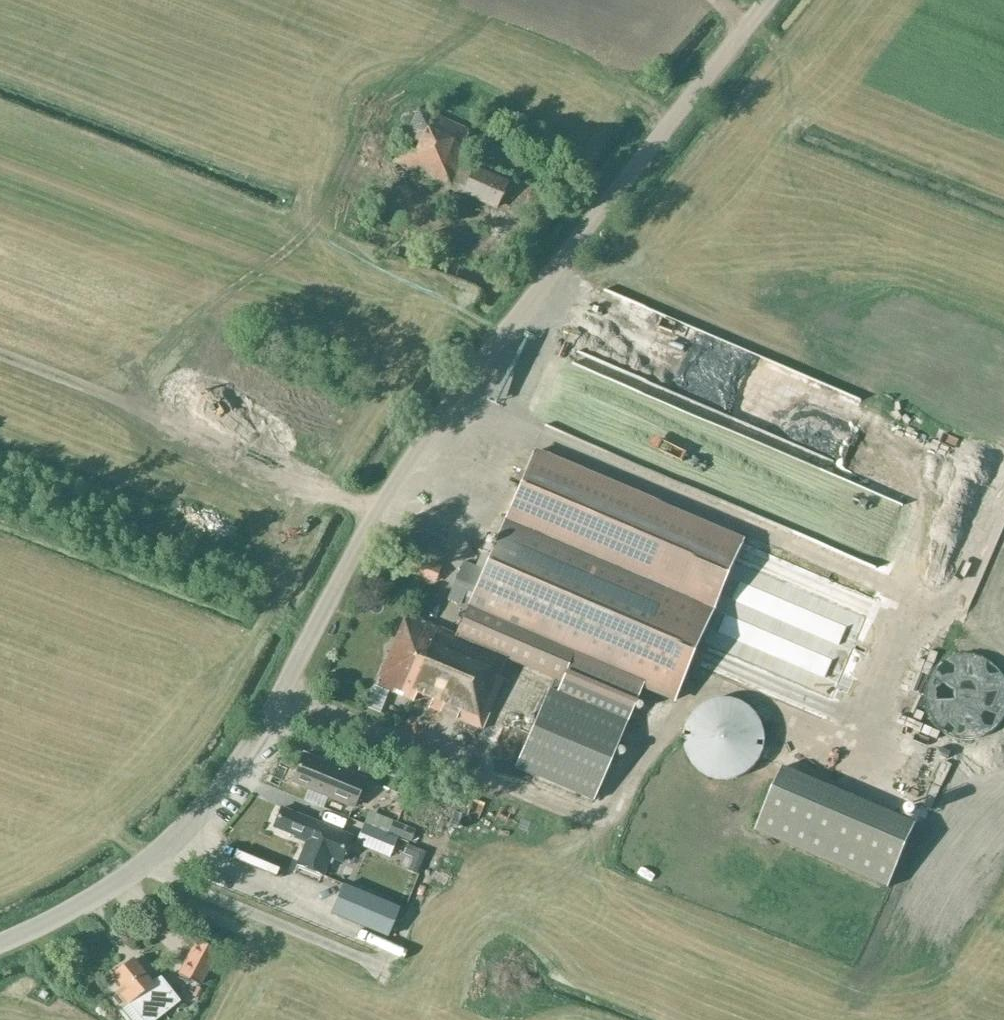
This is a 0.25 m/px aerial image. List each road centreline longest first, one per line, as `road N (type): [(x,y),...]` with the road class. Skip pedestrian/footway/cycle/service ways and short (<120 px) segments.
road 1 (tertiary): [(0,943),(131,873),(212,801),(440,414),(767,0)]
road 2 (track): [(376,511),(0,367)]

